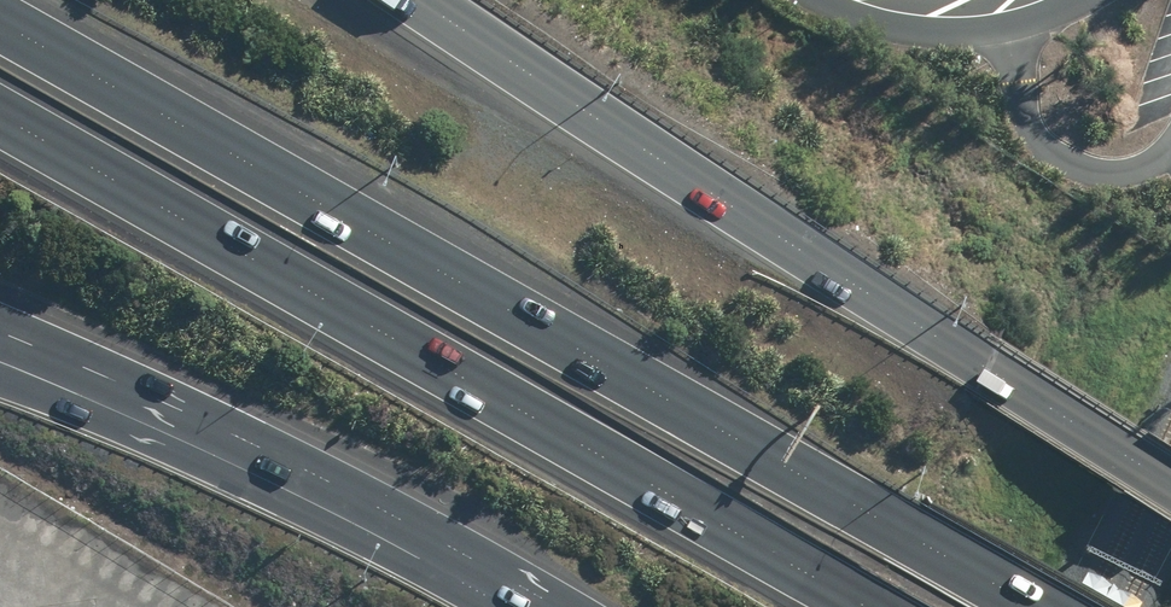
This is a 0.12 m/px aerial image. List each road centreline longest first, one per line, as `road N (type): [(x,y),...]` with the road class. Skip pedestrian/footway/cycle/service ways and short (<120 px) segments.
road 1 (motorway): [(0,20),(1033,606)]
road 2 (motorway): [(867,606),(0,120)]
road 3 (motorway): [(422,0),(1170,486)]
road 4 (motorway): [(509,606),(97,403)]

